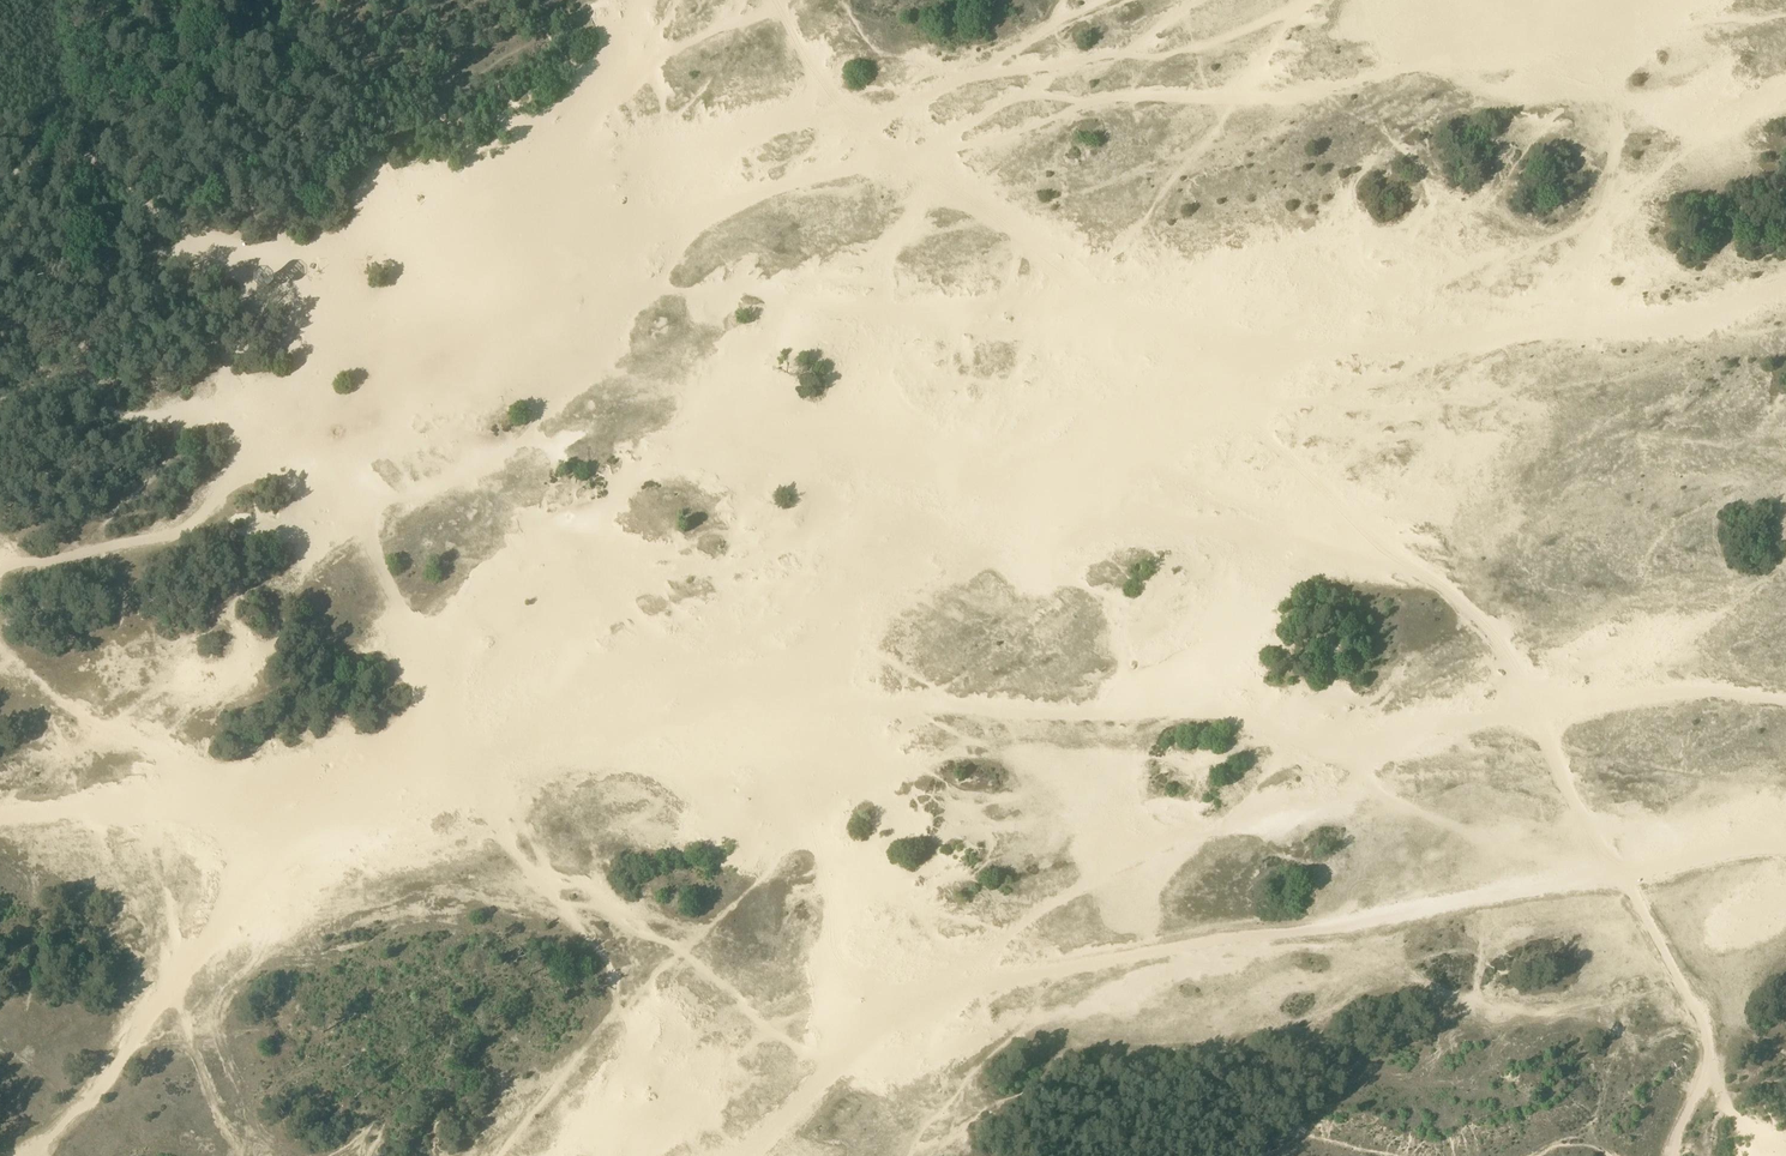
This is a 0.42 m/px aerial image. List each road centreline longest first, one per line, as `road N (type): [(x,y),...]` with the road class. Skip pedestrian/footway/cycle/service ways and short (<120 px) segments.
road 1 (track): [(1109,0),(1000,62),(906,104),(856,117),(1447,575),(1526,678),(1593,836),(1707,1020),(1708,1076),(1686,1111),(1673,1155)]
road 2 (track): [(1785,854),(1326,932),(1204,929),(1040,965),(918,1009),(732,1155)]
road 3 (track): [(787,0),(819,82),(856,117)]

